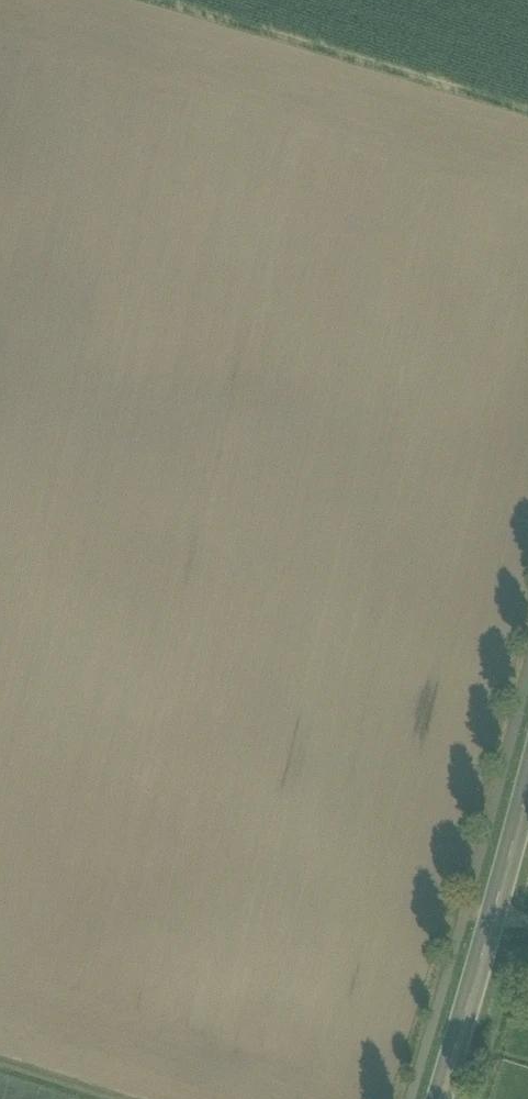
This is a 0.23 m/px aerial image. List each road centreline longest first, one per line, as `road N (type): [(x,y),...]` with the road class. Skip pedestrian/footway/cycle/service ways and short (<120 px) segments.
road 1 (tertiary): [(438,1098),(527,782)]

